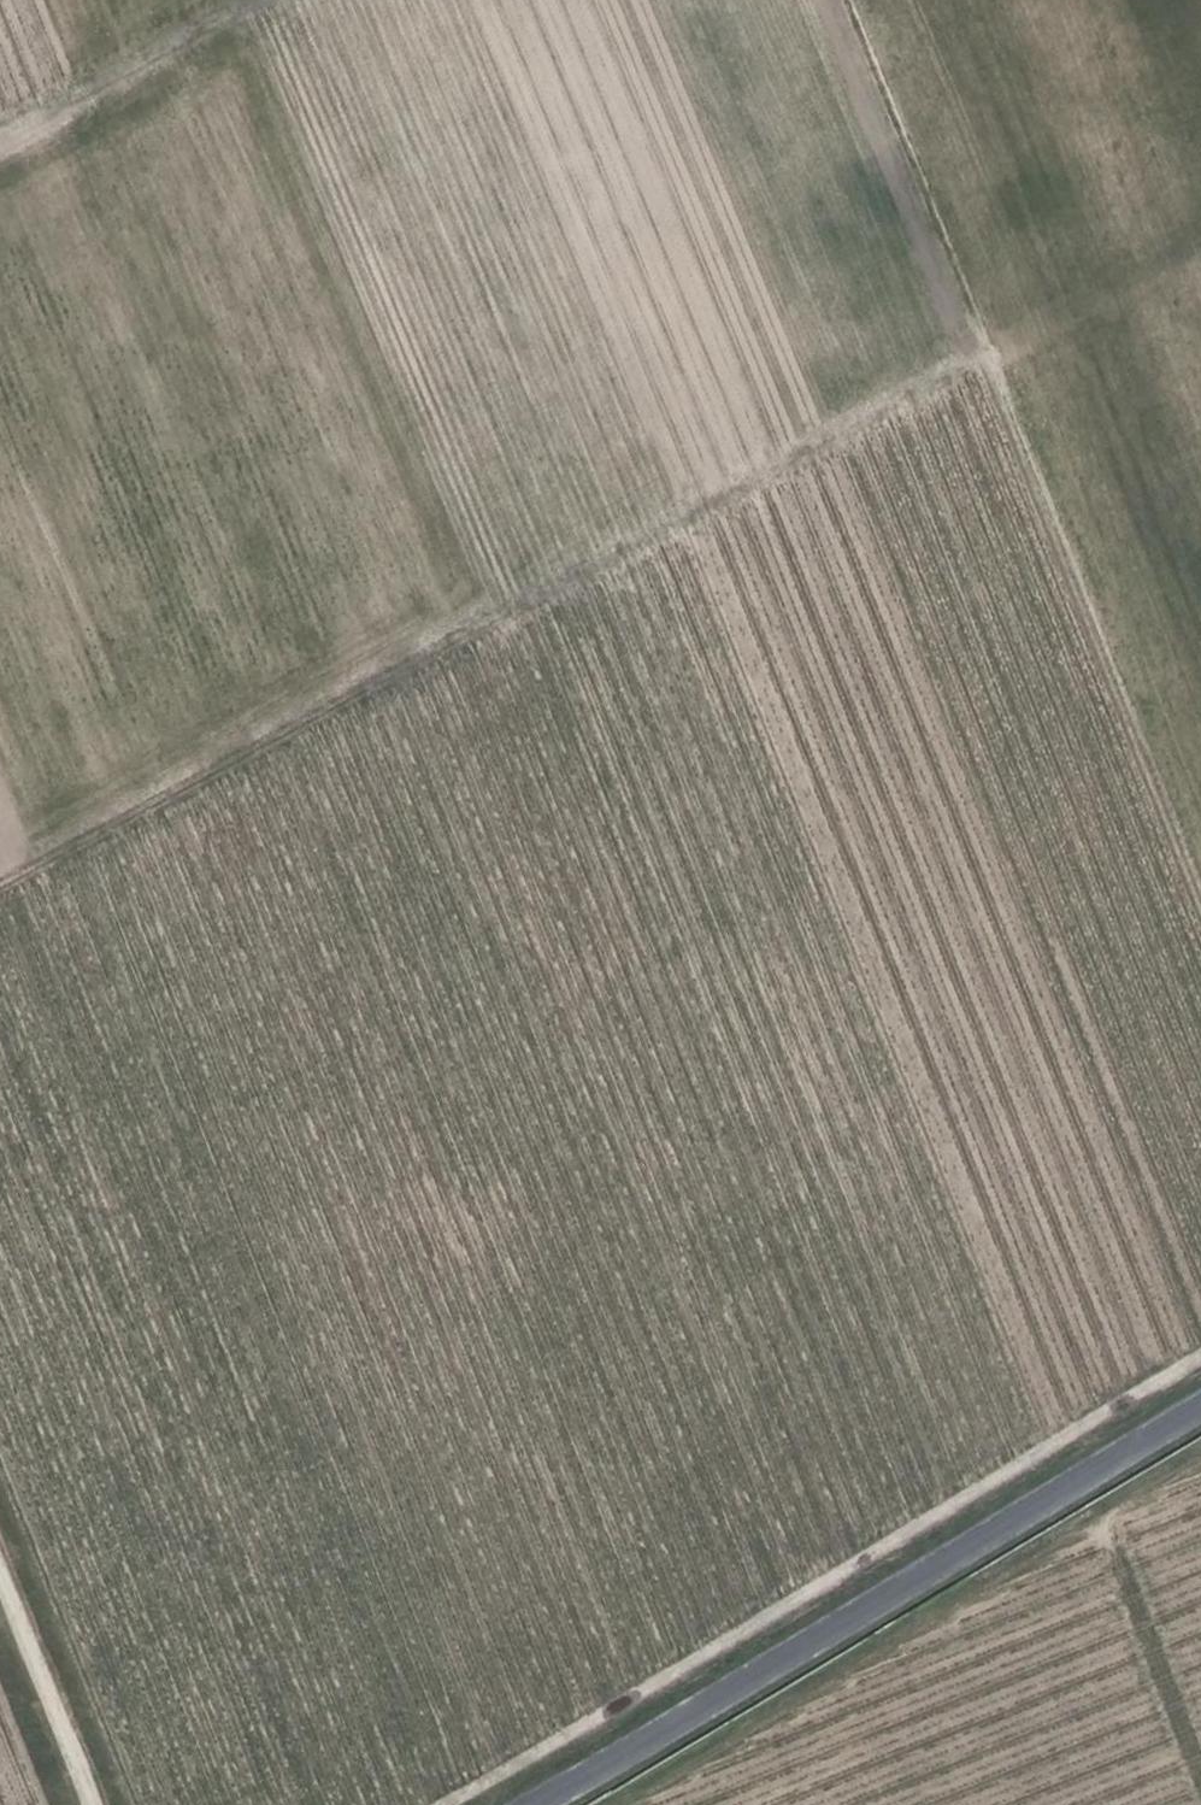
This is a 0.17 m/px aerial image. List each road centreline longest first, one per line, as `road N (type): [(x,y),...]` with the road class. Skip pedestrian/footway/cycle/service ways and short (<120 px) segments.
road 1 (unclassified): [(560,1804),(1200,1402)]
road 2 (track): [(0,1564),(94,1804)]

